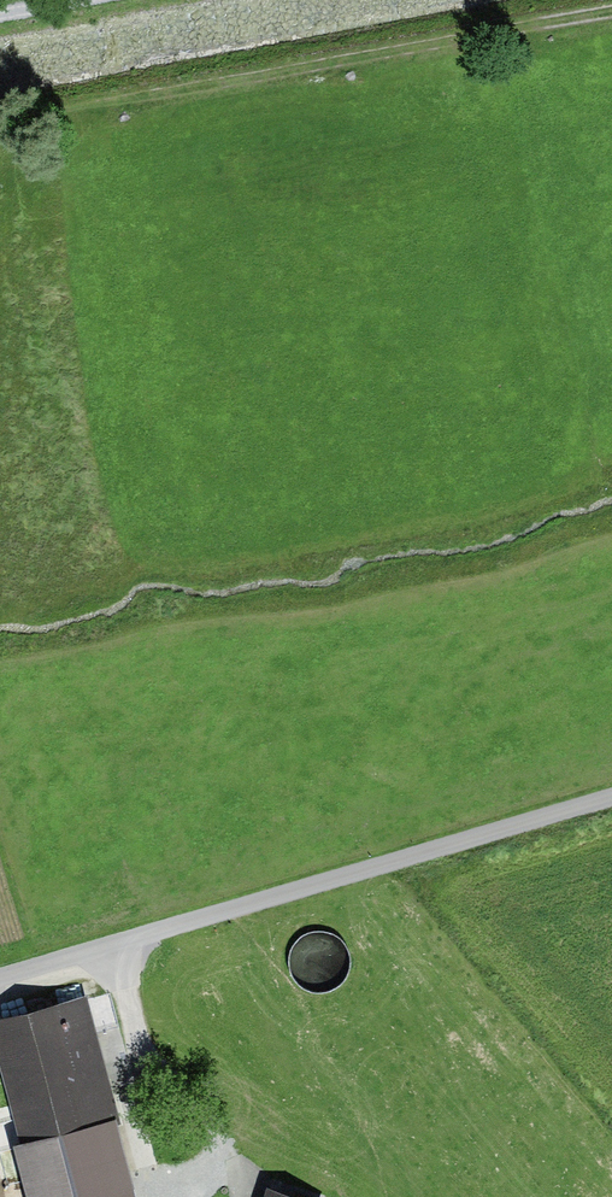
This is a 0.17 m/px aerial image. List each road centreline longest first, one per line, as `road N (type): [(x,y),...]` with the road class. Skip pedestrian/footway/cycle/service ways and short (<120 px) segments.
road 1 (track): [(0,983),(611,793)]
road 2 (track): [(37,112),(611,13)]
road 3 (track): [(248,1196),(243,1168),(148,1044),(125,983),(123,945)]

